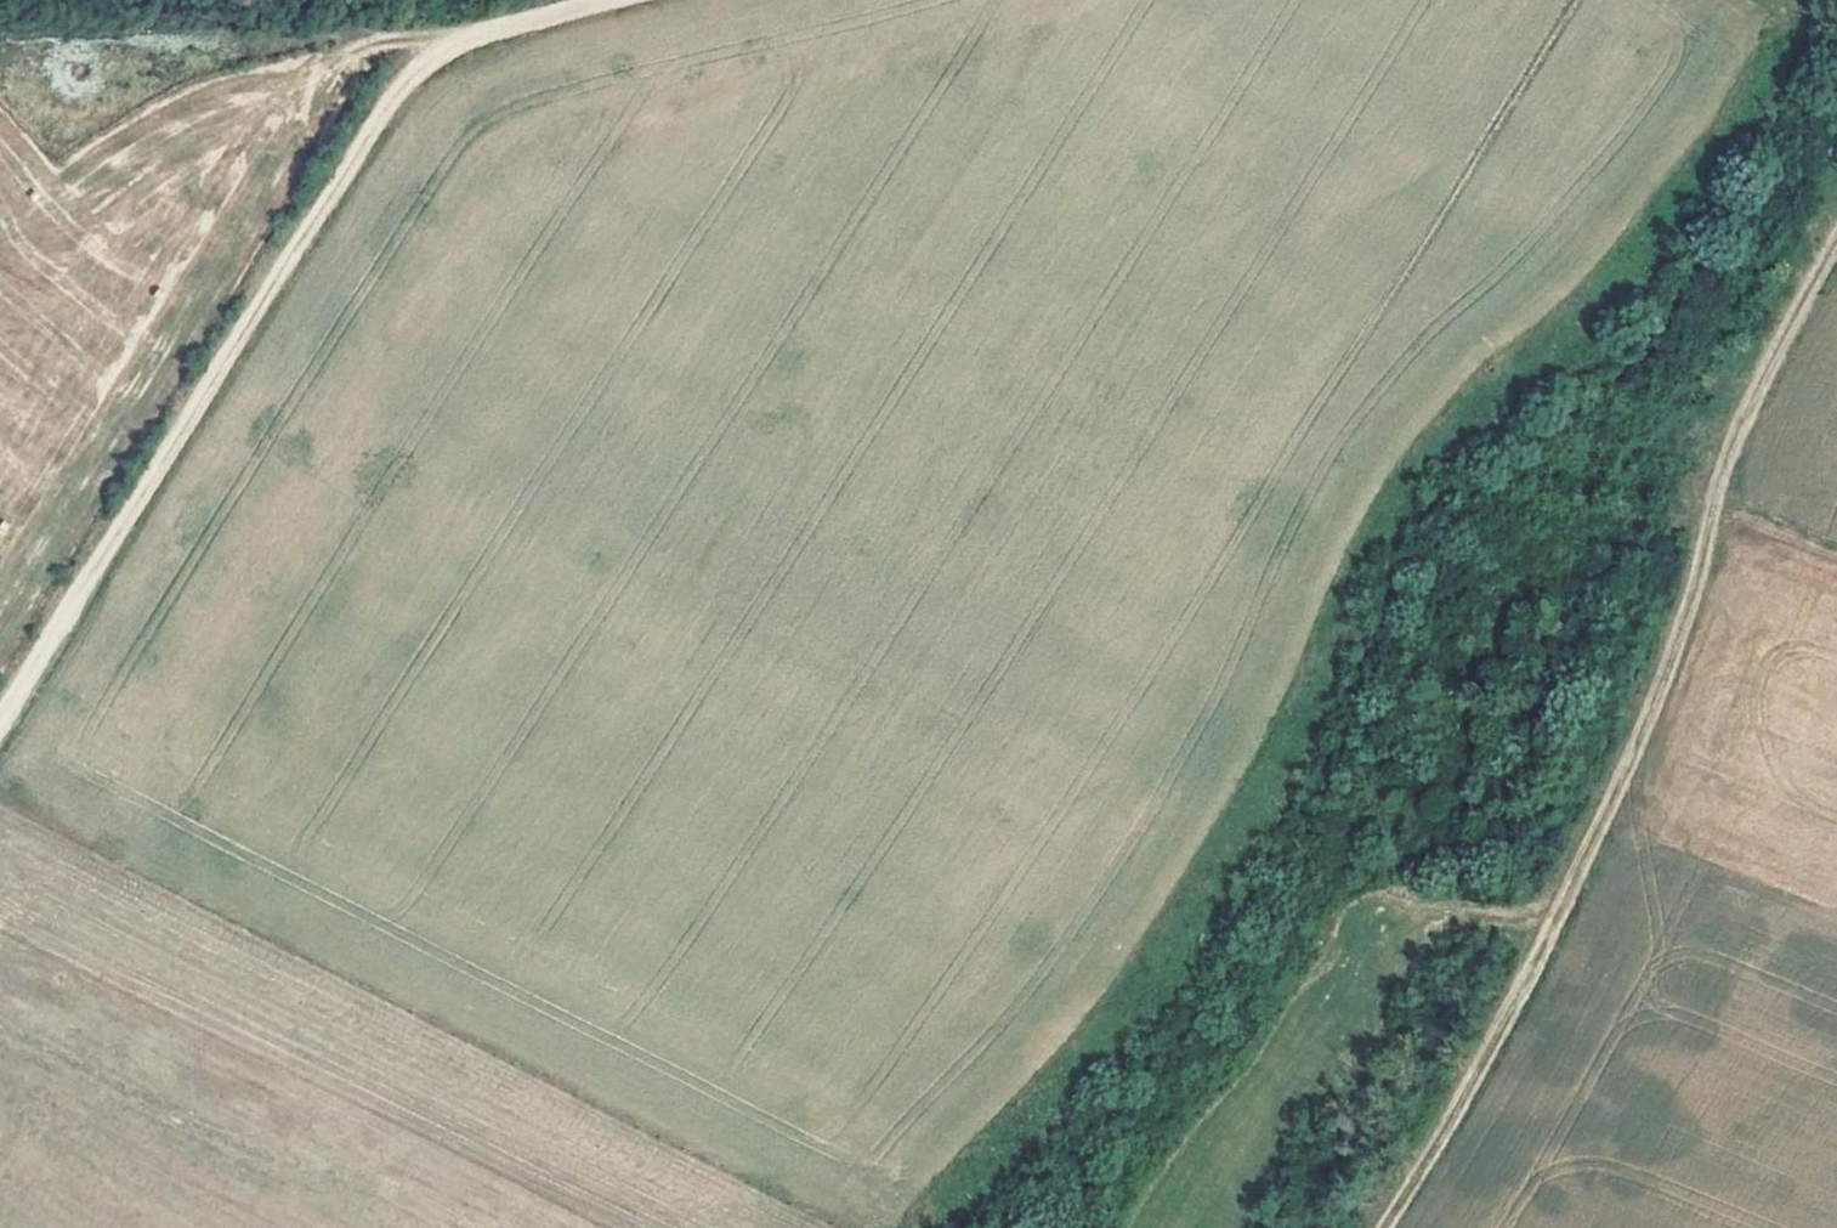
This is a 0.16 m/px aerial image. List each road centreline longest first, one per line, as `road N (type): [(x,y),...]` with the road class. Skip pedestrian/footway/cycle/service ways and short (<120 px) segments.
road 1 (track): [(1381,1227),(1487,1066),(1549,947),(1679,641),(1751,402),(1836,245)]
road 2 (track): [(621,0),(460,41),(397,96),(0,728)]
road 3 (track): [(1719,512),(1836,558)]

